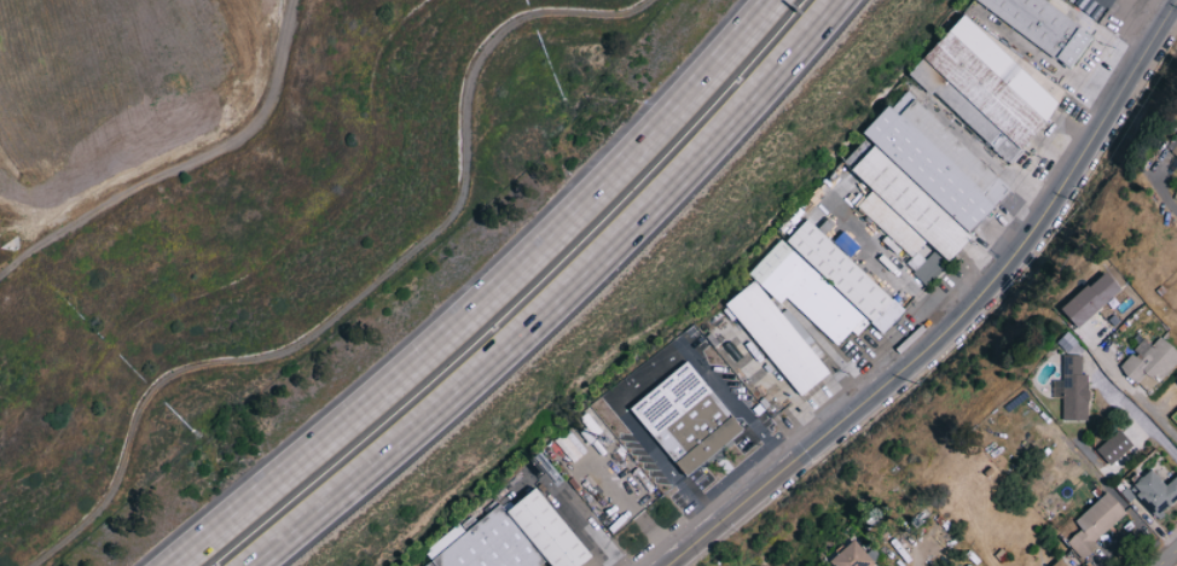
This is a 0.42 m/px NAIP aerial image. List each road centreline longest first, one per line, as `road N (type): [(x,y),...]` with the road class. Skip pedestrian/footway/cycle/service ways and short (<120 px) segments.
road 1 (motorway): [(771,0),(682,111),(534,257),(174,565)]
road 2 (motorway): [(262,565),(475,387),(712,151),(836,0)]
road 3 (secondary): [(668,565),(941,329),(1042,215),(1176,9)]

